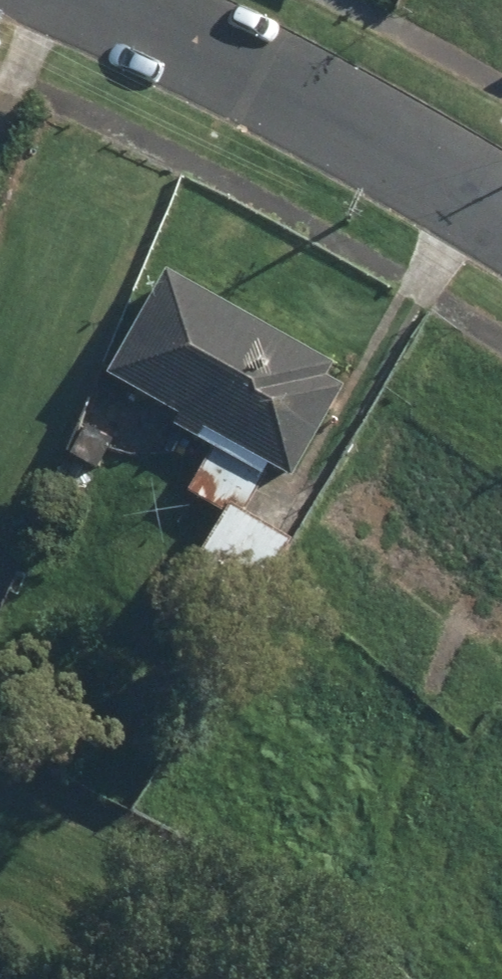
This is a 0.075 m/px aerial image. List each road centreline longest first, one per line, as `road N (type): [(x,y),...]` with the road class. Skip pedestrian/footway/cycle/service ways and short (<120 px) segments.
road 1 (residential): [(501,217),(325,109),(101,0)]

